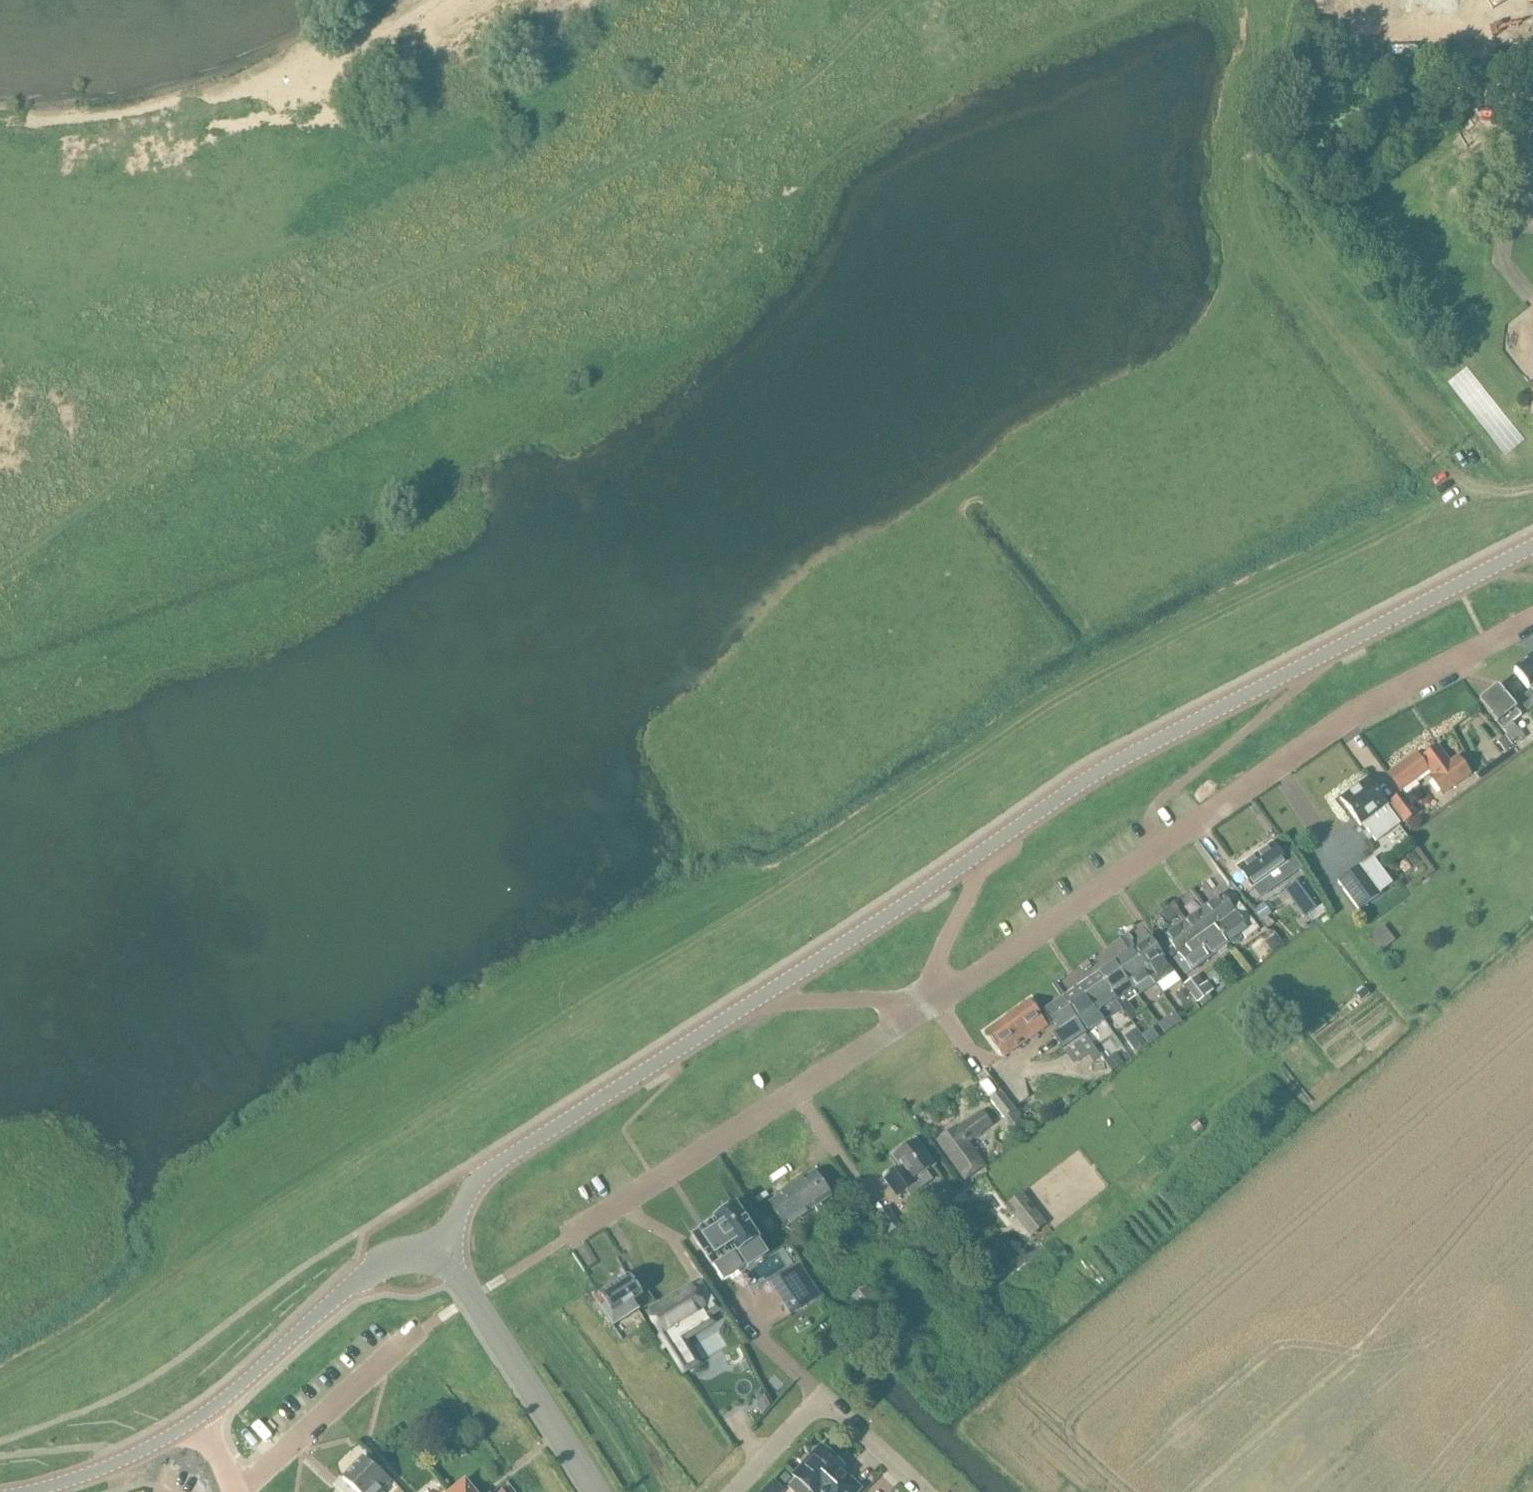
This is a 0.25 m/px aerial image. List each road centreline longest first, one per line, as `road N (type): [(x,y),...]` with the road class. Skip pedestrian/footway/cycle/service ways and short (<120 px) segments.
road 1 (residential): [(922,1010),(1298,750),(1532,615)]
road 2 (tertiary): [(991,845),(1111,763),(1532,547)]
road 3 (residential): [(567,1238),(922,1010)]
road 4 (tertiary): [(442,1244),(469,1190),(490,1168),(750,1005)]
road 5 (tertiary): [(199,1418),(376,1271),(442,1244)]
road 6 (tertiary): [(750,1005),(991,845)]
road 7 (unclassified): [(917,1491),(831,1416),(815,1412),(801,1416),(733,1491)]
road 8 (residential): [(238,1488),(423,1329)]
road 9 (residential): [(597,1491),(474,1296)]
road 10 (tertiary): [(27,1491),(129,1459),(199,1418)]
road 11 (residential): [(922,1010),(936,963),(989,865),(991,845)]
road 12 (residential): [(750,1005),(880,1002),(922,1010)]

